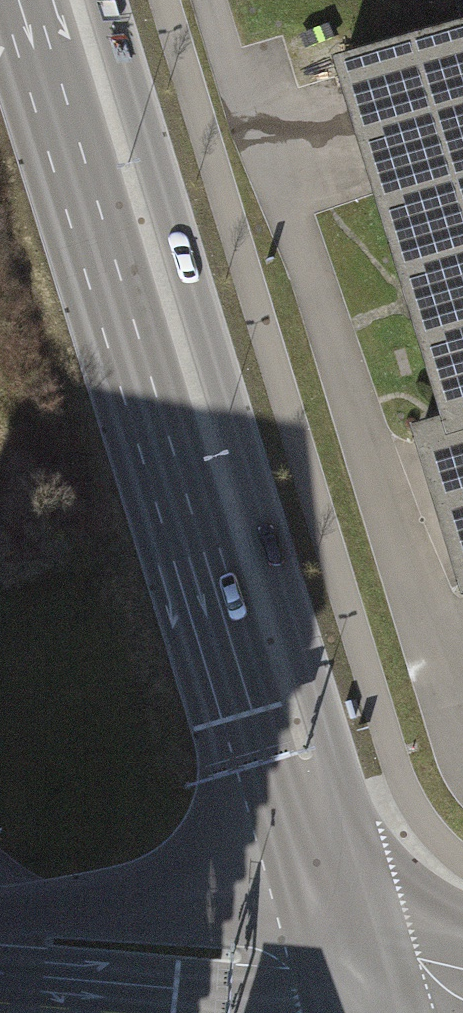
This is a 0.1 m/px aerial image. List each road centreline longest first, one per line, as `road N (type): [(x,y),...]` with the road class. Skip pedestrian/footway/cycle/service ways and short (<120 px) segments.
road 1 (primary): [(377,914),(104,0)]
road 2 (primary): [(6,0),(296,906)]
road 3 (unclassified): [(296,906),(43,911),(0,921)]
road 4 (unclassified): [(0,966),(287,1012)]

